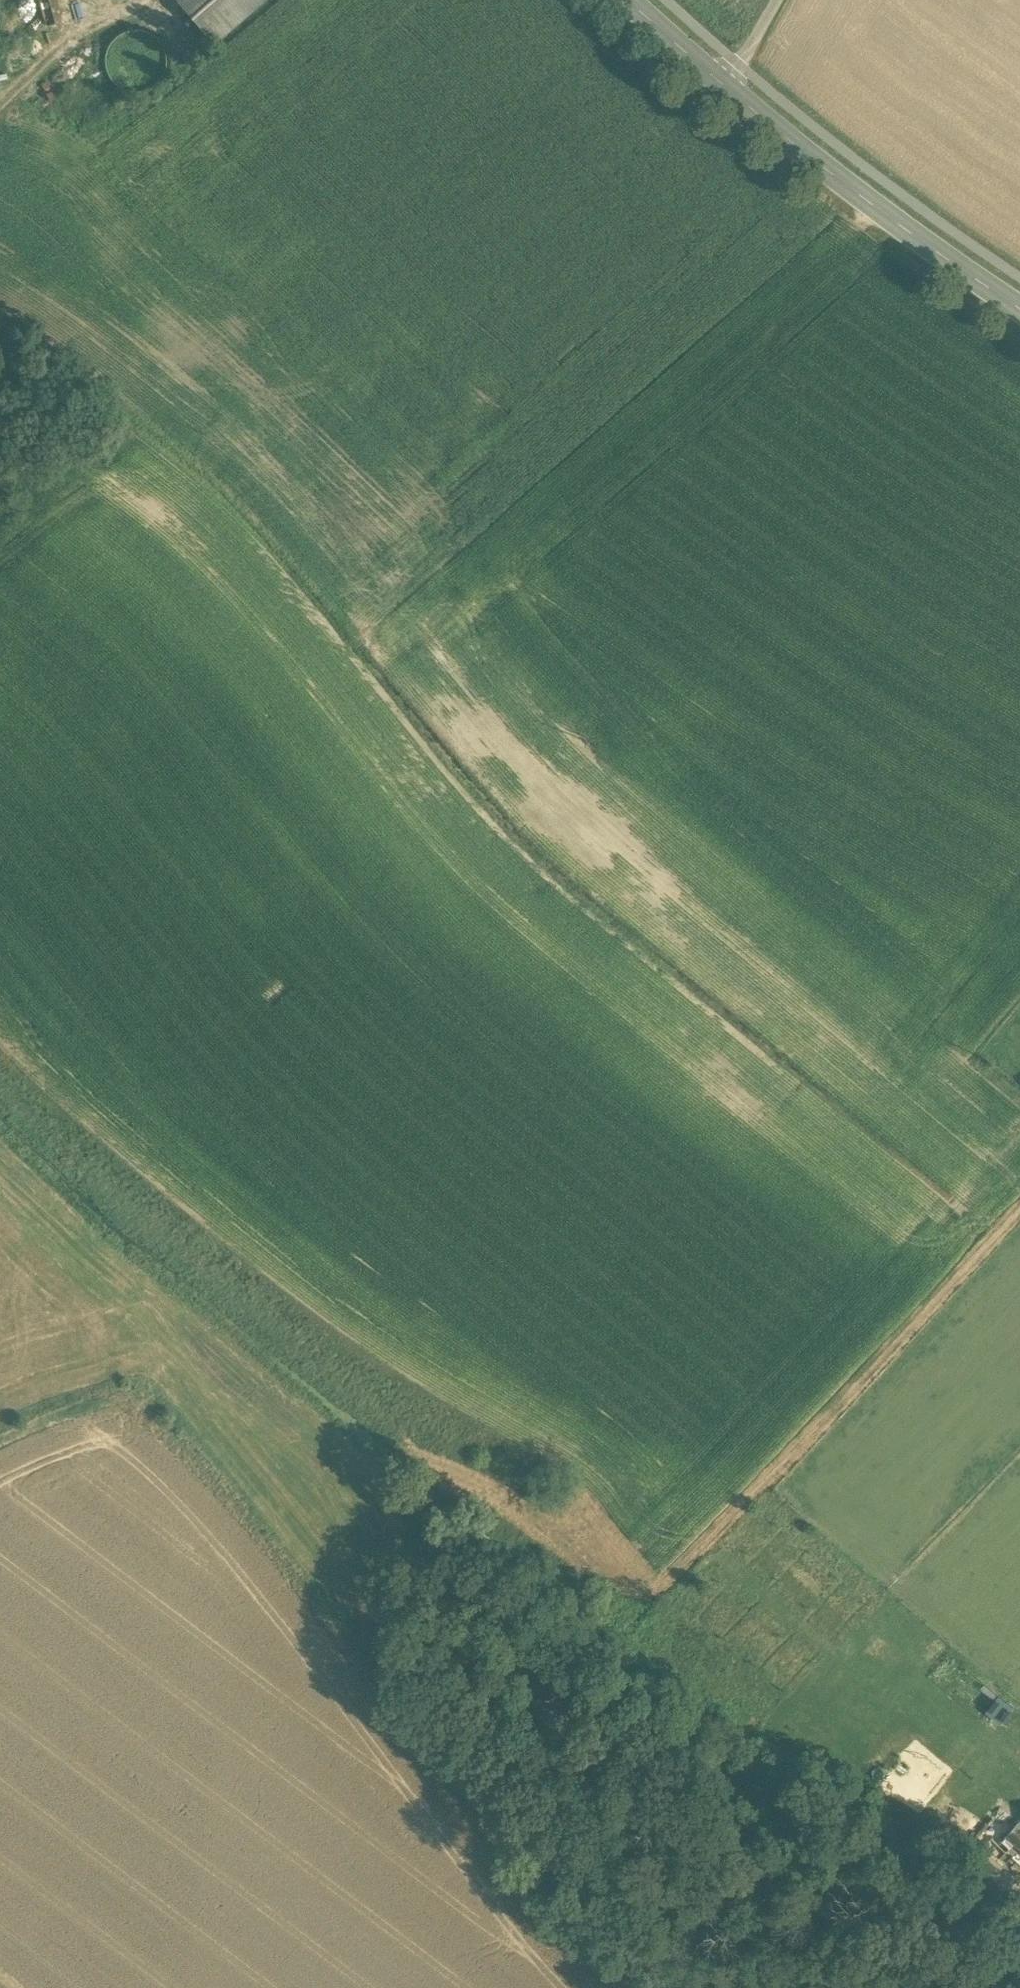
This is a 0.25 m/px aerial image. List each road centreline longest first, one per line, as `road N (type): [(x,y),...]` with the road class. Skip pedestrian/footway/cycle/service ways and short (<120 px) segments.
road 1 (tertiary): [(631,0),(894,221),(1019,305)]

